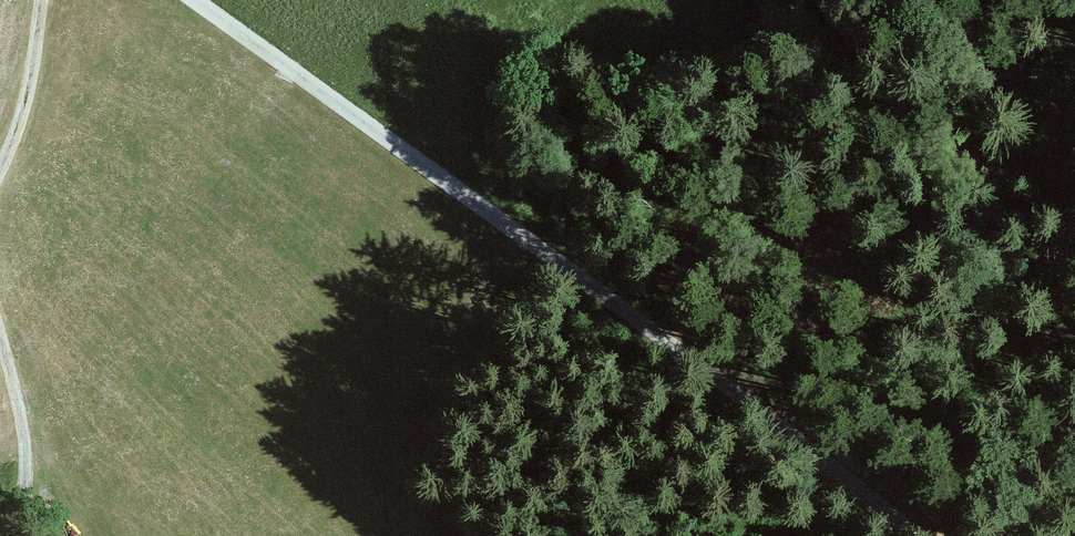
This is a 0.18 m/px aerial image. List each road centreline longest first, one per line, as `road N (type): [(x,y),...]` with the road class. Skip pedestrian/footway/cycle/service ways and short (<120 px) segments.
road 1 (unclassified): [(192,0),(907,535)]
road 2 (track): [(974,535),(990,449),(1052,275),(1074,183)]
road 3 (track): [(0,336),(27,472),(4,535)]
road 4 (track): [(41,0),(32,81),(0,170)]

